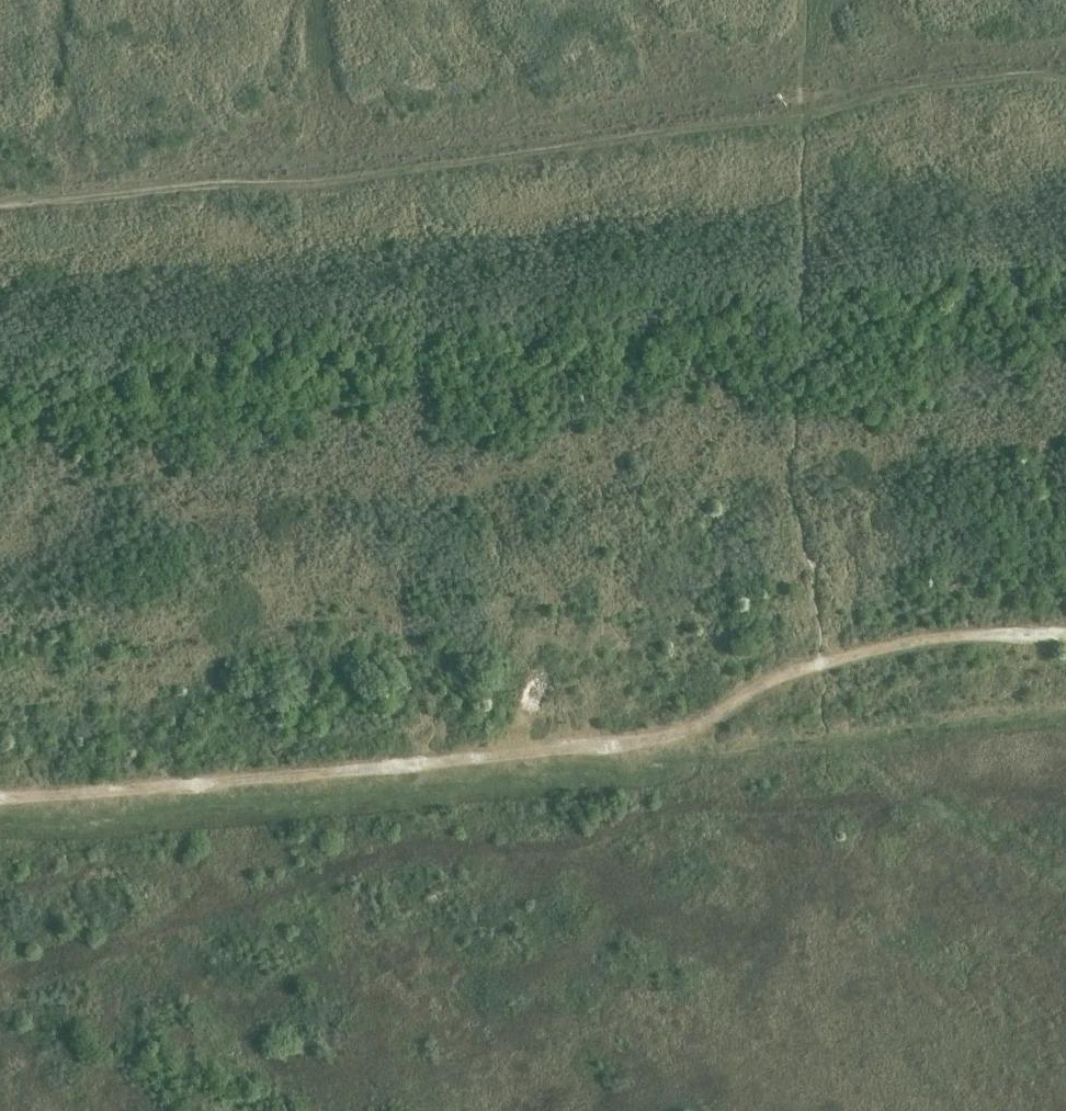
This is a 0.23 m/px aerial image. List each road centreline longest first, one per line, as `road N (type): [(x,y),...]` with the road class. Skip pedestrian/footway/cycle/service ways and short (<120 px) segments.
road 1 (track): [(0,792),(690,729),(821,653),(953,627),(1065,636)]
road 2 (track): [(1065,76),(189,189),(0,203)]

